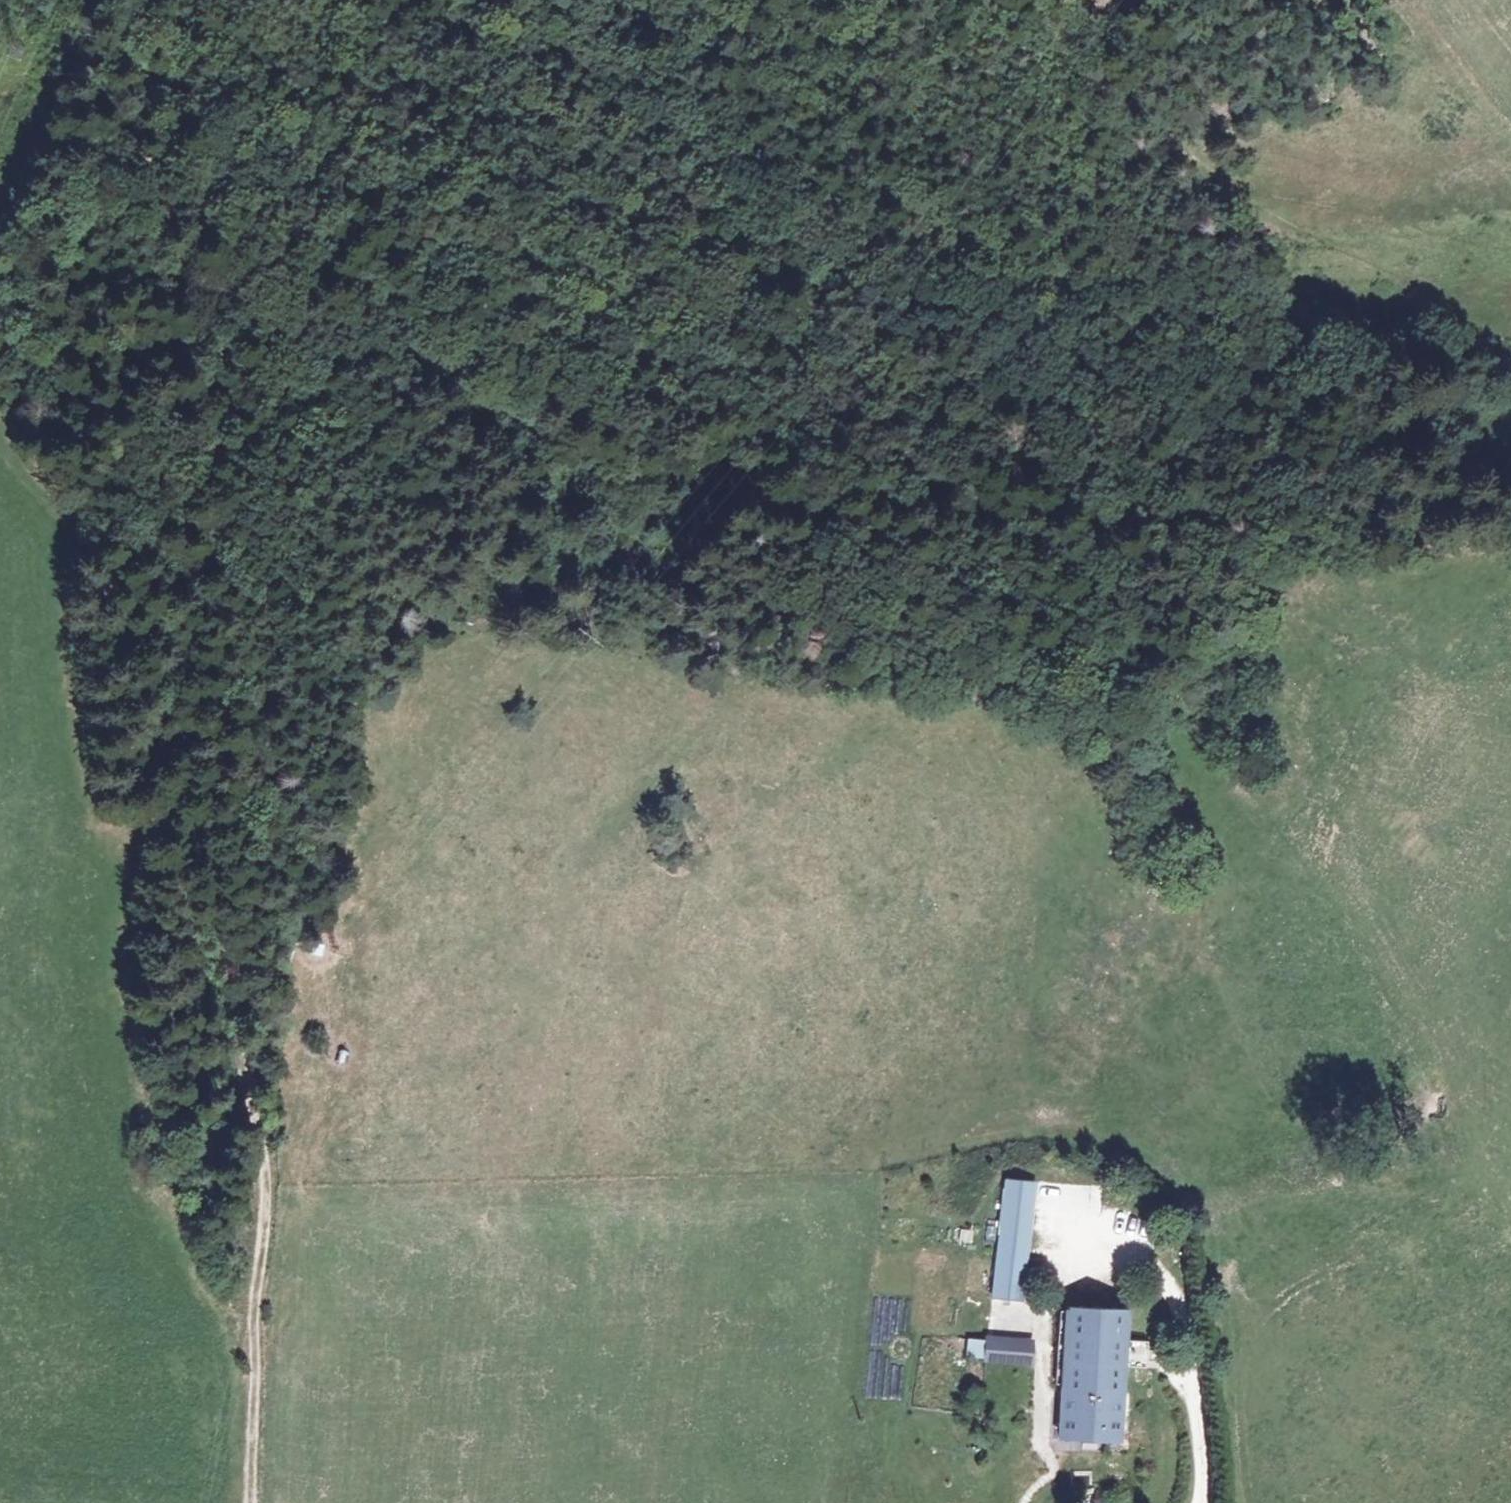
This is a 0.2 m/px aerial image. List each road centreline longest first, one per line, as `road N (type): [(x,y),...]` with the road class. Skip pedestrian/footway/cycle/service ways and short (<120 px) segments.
road 1 (track): [(0,452),(183,636),(207,671),(219,711),(225,1004),(267,1178),(251,1502)]
road 2 (unclassified): [(1199,1502),(1204,1457),(1169,1278),(1143,1247),(1112,1229),(1053,1228)]

